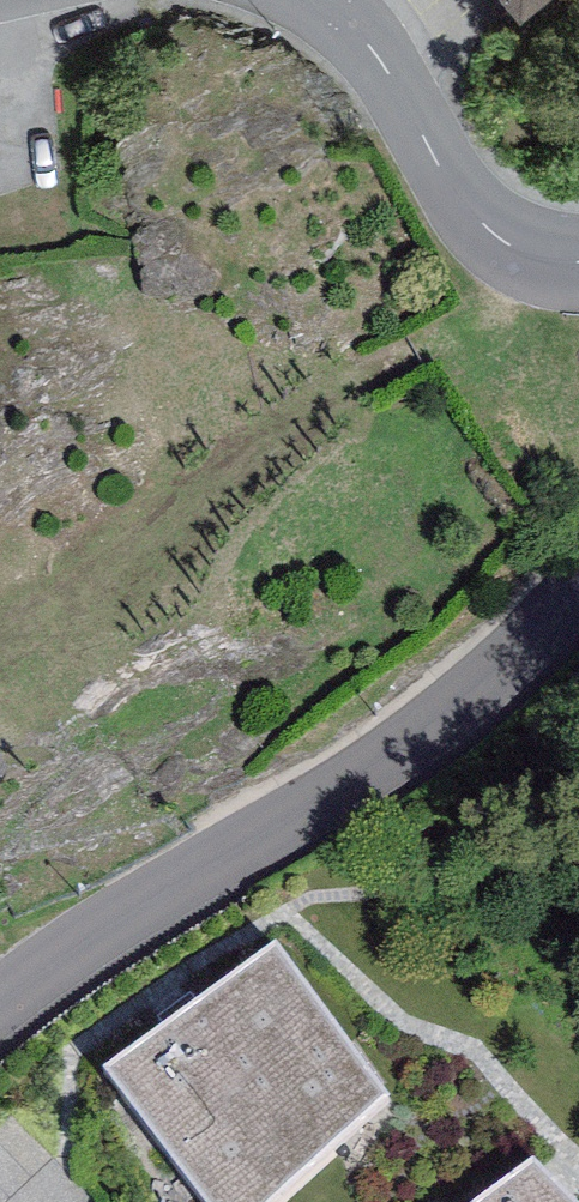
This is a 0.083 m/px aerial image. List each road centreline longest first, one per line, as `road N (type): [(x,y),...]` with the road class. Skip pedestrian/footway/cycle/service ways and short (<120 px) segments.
road 1 (primary): [(8,1201),(578,494)]
road 2 (residential): [(0,1005),(431,725),(578,586)]
road 3 (residential): [(578,262),(515,248),(465,205),(369,46),(320,0)]

